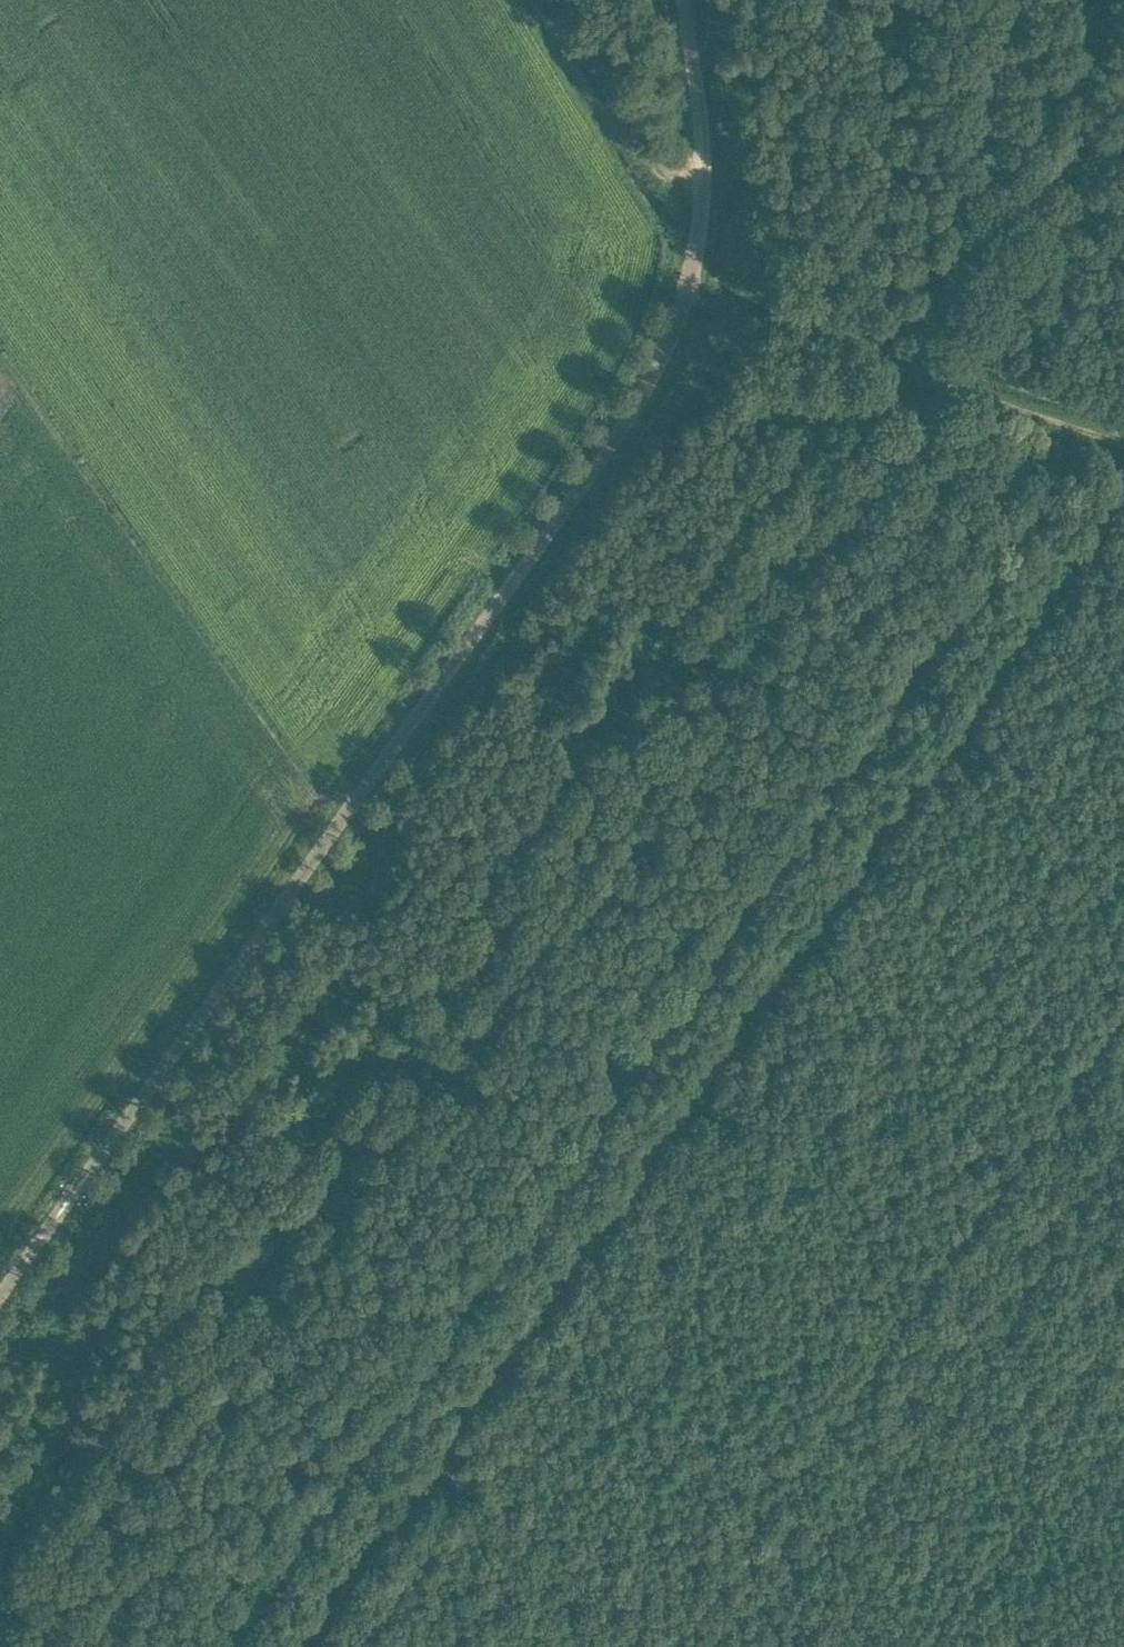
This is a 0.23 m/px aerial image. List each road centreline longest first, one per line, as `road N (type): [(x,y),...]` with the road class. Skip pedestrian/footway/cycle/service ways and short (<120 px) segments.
road 1 (unclassified): [(0,1296),(644,413),(693,294),(705,225),(707,116),(693,0)]

